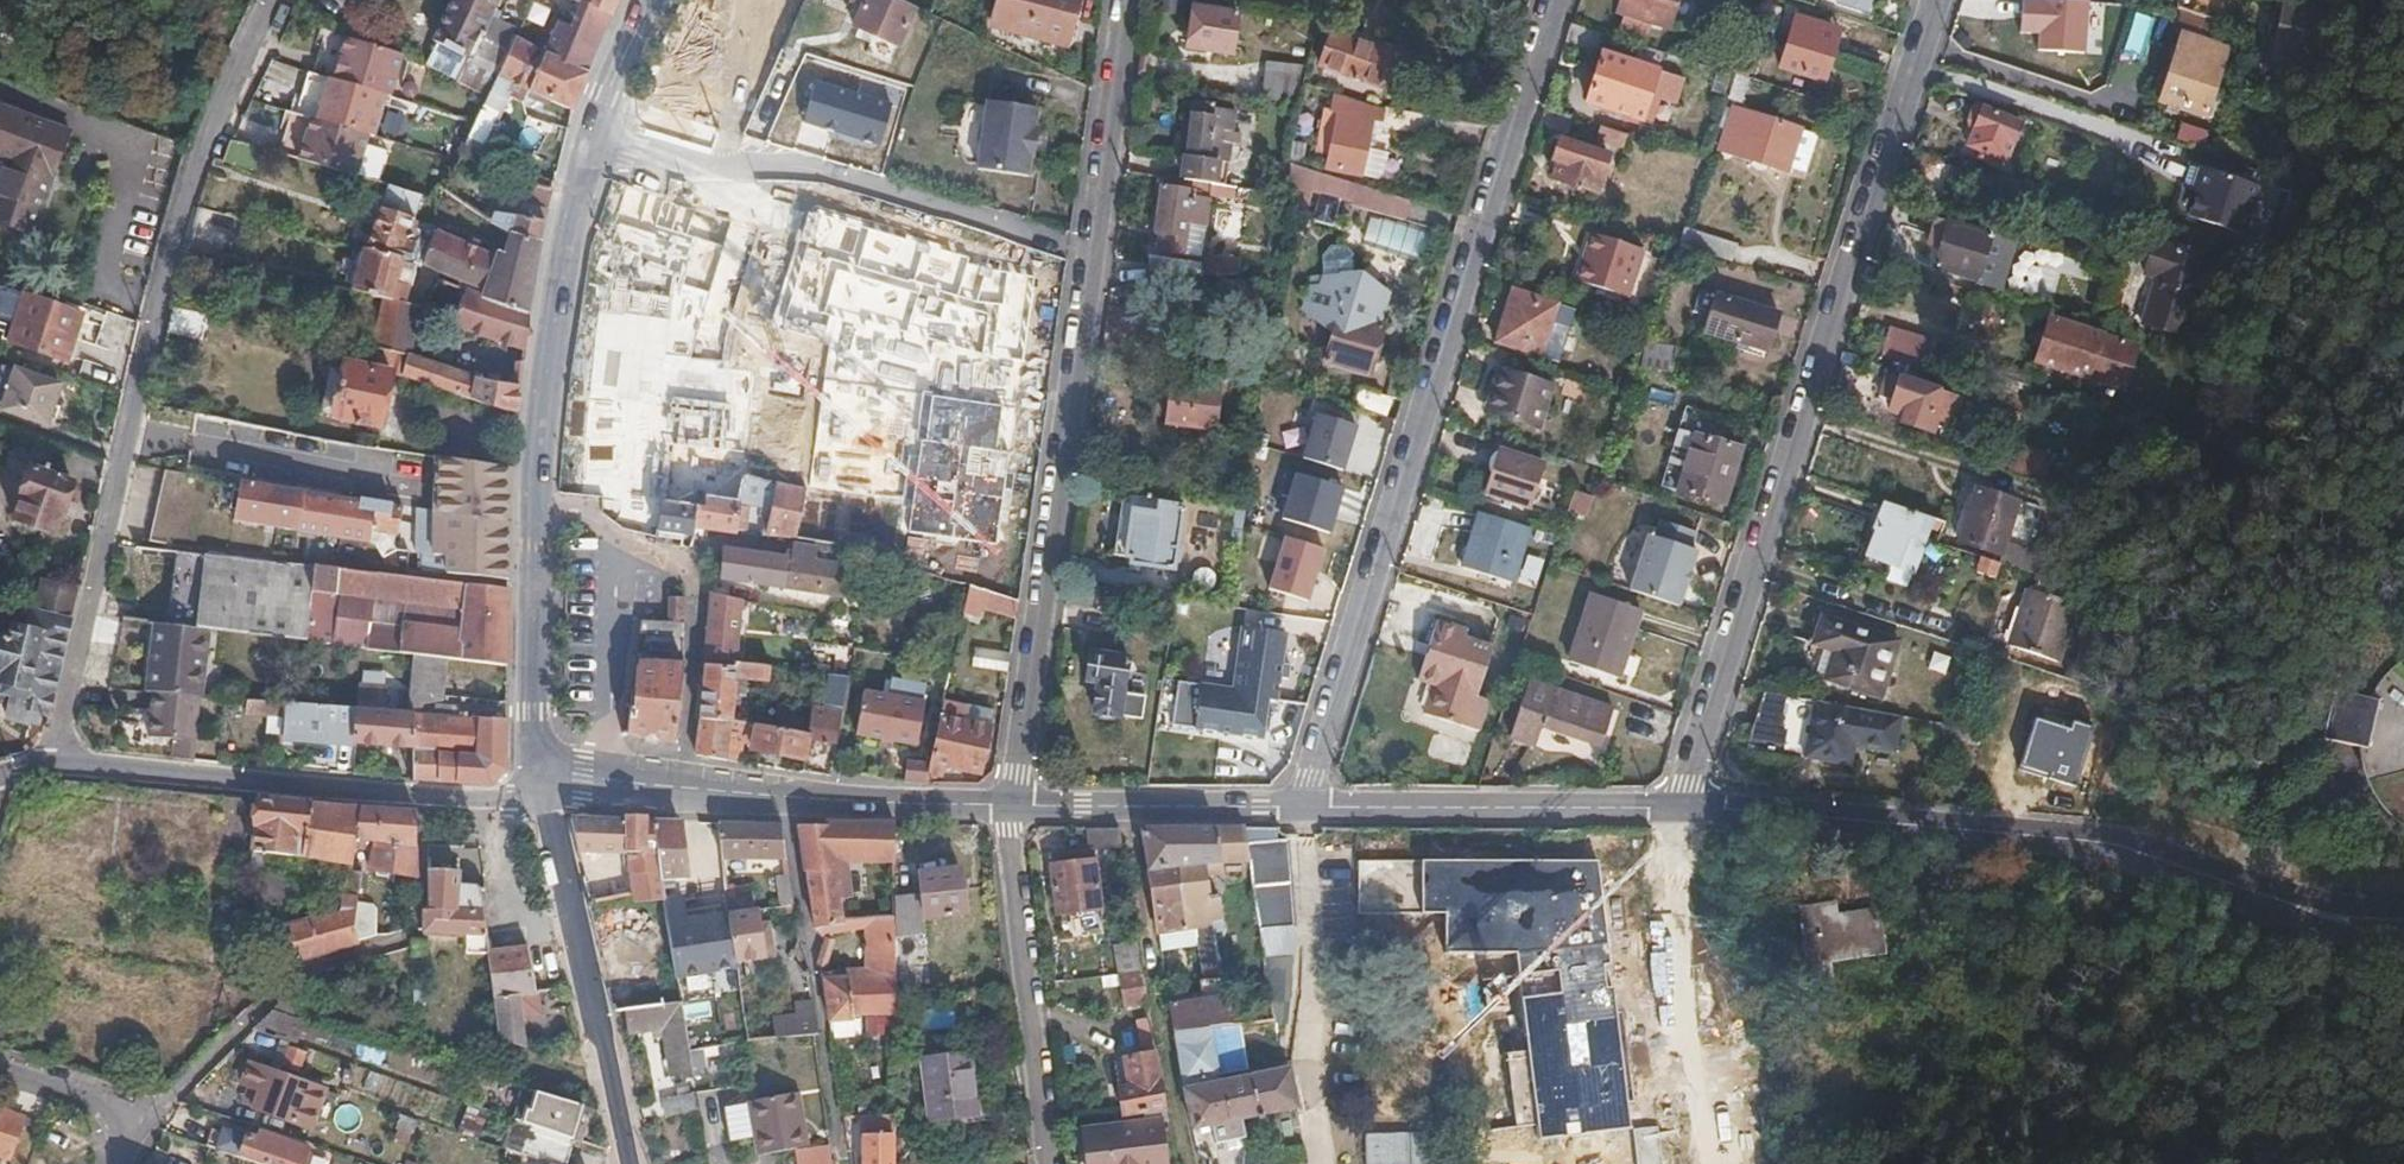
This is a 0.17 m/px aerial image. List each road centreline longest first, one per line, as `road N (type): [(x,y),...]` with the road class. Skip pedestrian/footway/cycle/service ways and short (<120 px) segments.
road 1 (residential): [(1554,0),(1301,813)]
road 2 (residential): [(1936,0),(1678,808)]
road 3 (tertiary): [(1678,808),(2117,843),(2246,888)]
road 4 (residential): [(1015,806),(1095,246)]
road 5 (tertiary): [(21,768),(547,796)]
road 6 (residential): [(590,138),(703,164),(819,167),(1095,246)]
road 7 (residential): [(682,790),(705,562),(536,524)]
road 8 (tertiary): [(536,524),(559,278),(590,138)]
road 9 (tertiary): [(1301,813),(1678,808)]
road 10 (tertiary): [(547,796),(626,1163)]
road 11 (residential): [(1015,806),(1047,1163)]
road 12 (tertiary): [(682,790),(1015,806)]
road 13 (tertiary): [(1015,806),(1301,813)]
road 14 (tertiary): [(547,796),(533,713),(536,524)]
road 15 (residential): [(1095,246),(1130,0)]
road 16 (tertiary): [(123,1163),(131,1128),(119,1107),(0,1064)]
road 17 (tertiary): [(2246,888),(2352,935),(2403,943)]
road 18 (tertiary): [(2403,910),(2246,888)]
road 19 (tertiary): [(590,138),(645,0)]
road 20 (tertiary): [(547,796),(609,783),(682,790)]

